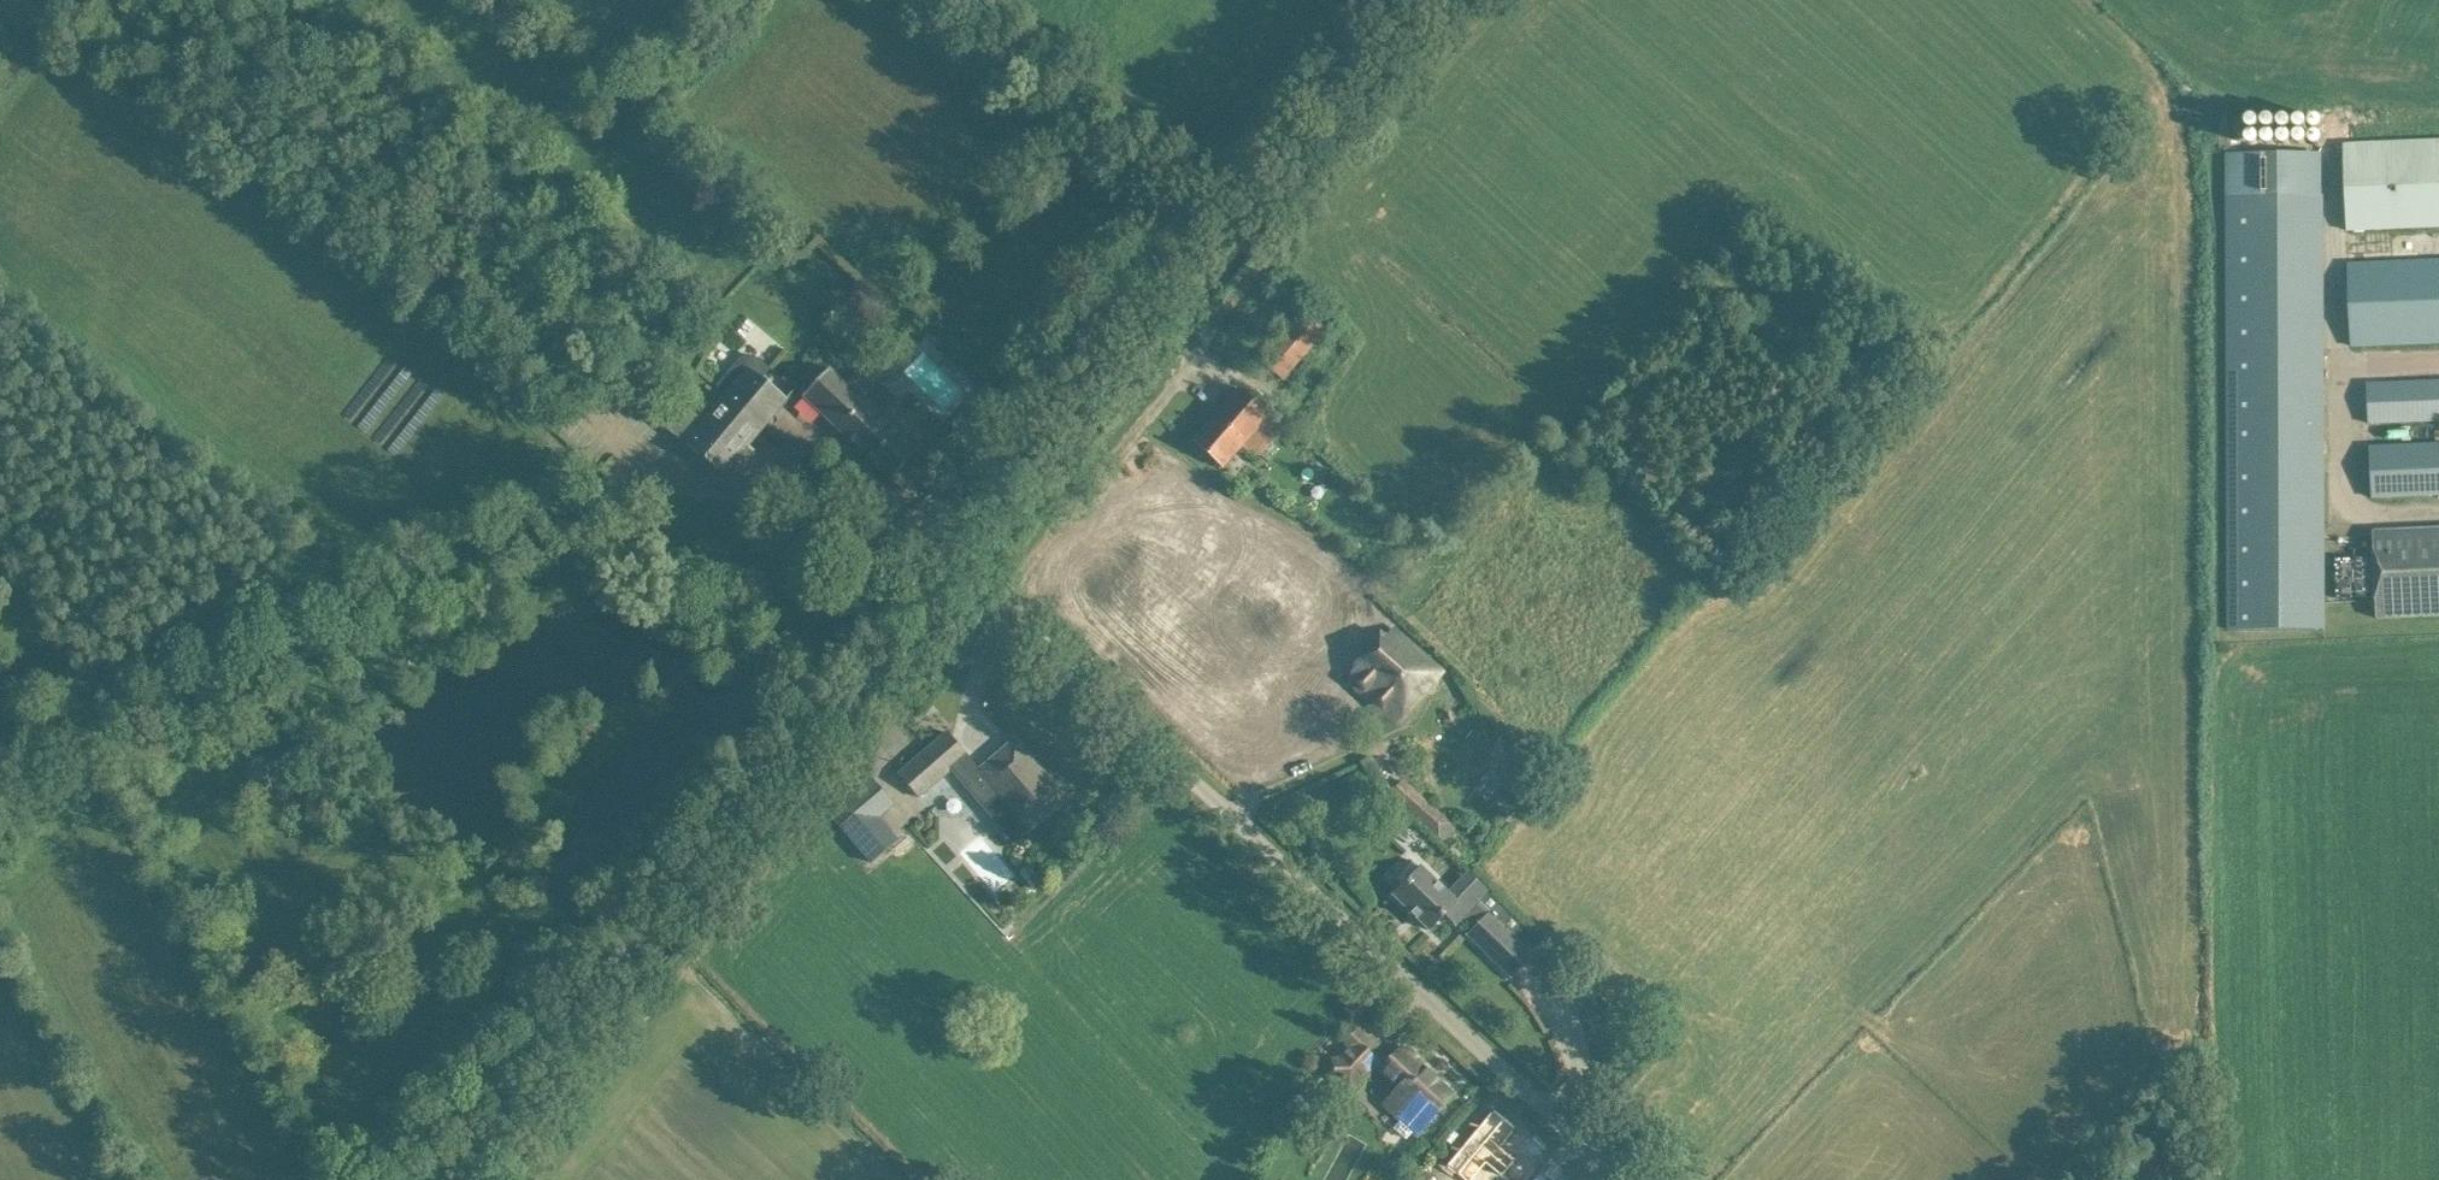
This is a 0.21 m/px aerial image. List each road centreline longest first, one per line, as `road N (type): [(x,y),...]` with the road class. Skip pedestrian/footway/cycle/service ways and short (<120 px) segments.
road 1 (unclassified): [(1620,1179),(974,580)]
road 2 (track): [(1384,0),(935,530)]

